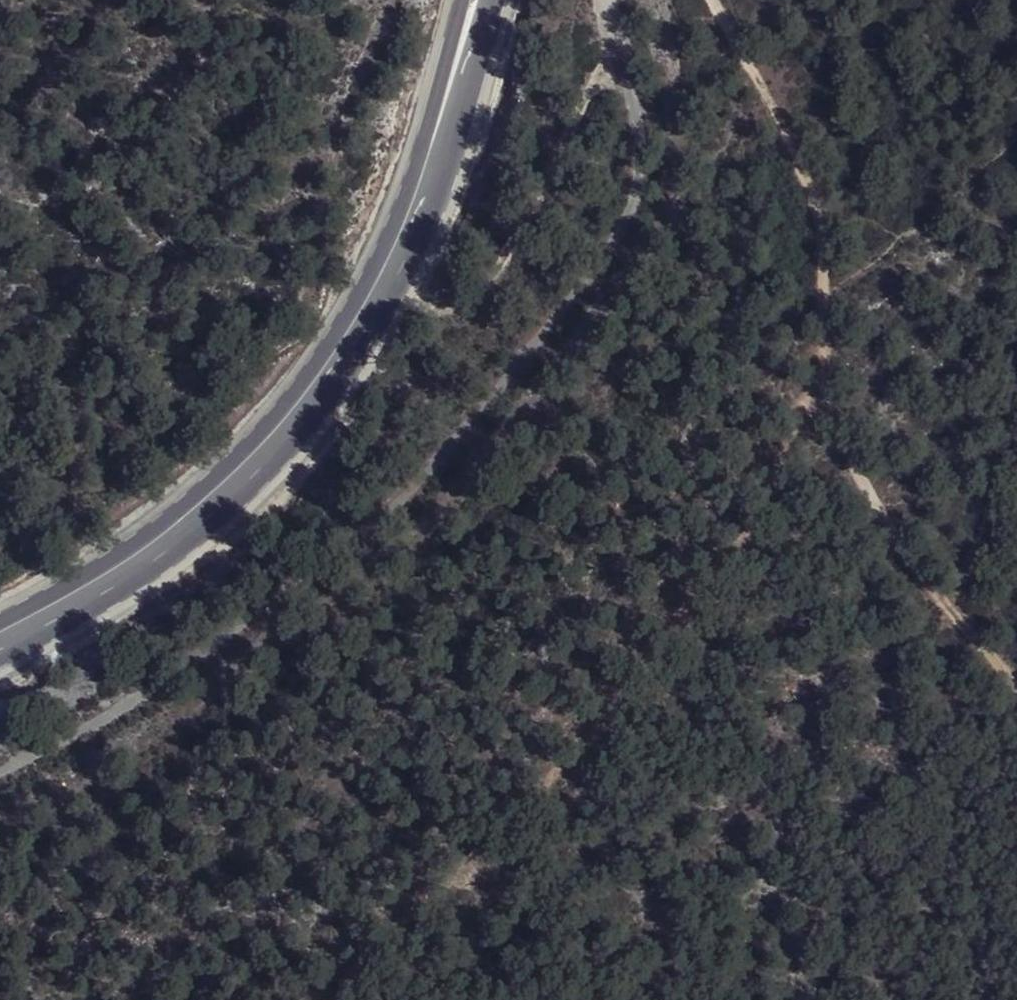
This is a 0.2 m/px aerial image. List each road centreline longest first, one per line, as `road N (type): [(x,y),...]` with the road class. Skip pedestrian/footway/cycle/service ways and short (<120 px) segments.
road 1 (track): [(709,0),(785,122),(834,229),(828,364),(544,835),(351,999)]
road 2 (track): [(0,753),(188,645),(424,466),(588,277),(648,161),(623,62),(620,0)]
road 3 (secondary): [(0,637),(124,571),(259,458),(338,362),(393,268),(429,181)]
road 4 (track): [(828,364),(842,434),(896,520),(1016,641)]
road 5 (secondary): [(429,181),(491,0)]
road 6 (secondary): [(462,0),(442,78),(429,181)]

